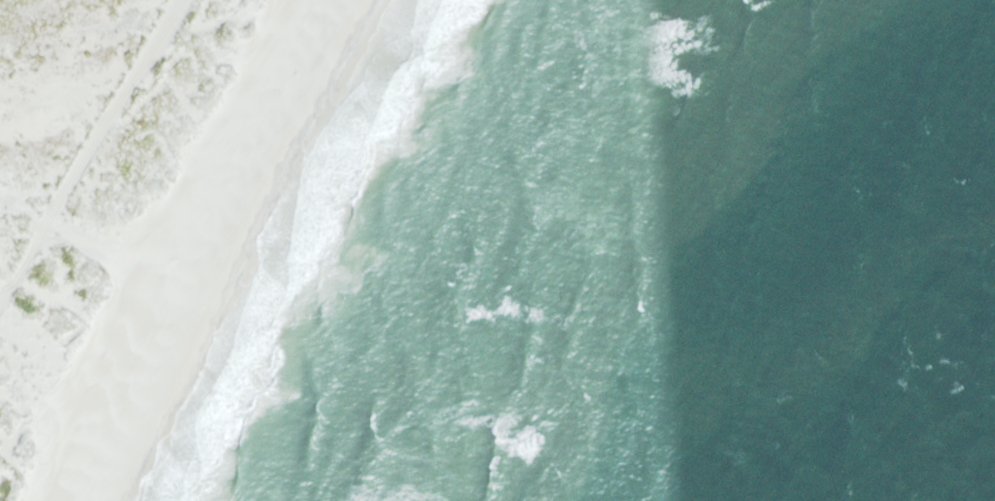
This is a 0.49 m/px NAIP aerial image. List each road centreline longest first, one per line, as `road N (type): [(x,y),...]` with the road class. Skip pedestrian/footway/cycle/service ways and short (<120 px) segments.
road 1 (track): [(0,308),(181,0)]

